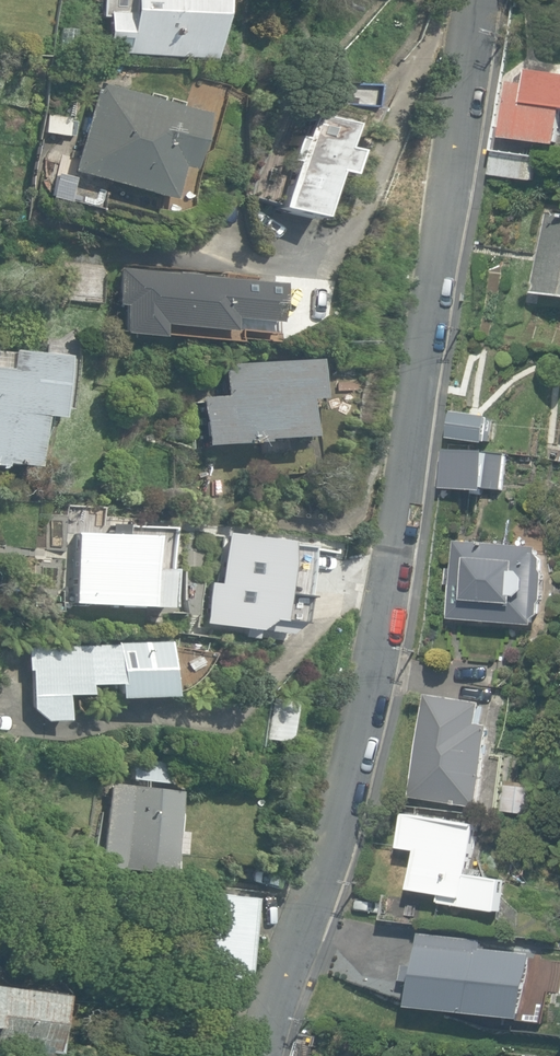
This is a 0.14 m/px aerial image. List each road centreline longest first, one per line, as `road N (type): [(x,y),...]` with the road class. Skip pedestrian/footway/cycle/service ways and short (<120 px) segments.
road 1 (residential): [(265,1055),(283,975),(333,846),(391,600),(469,0)]

